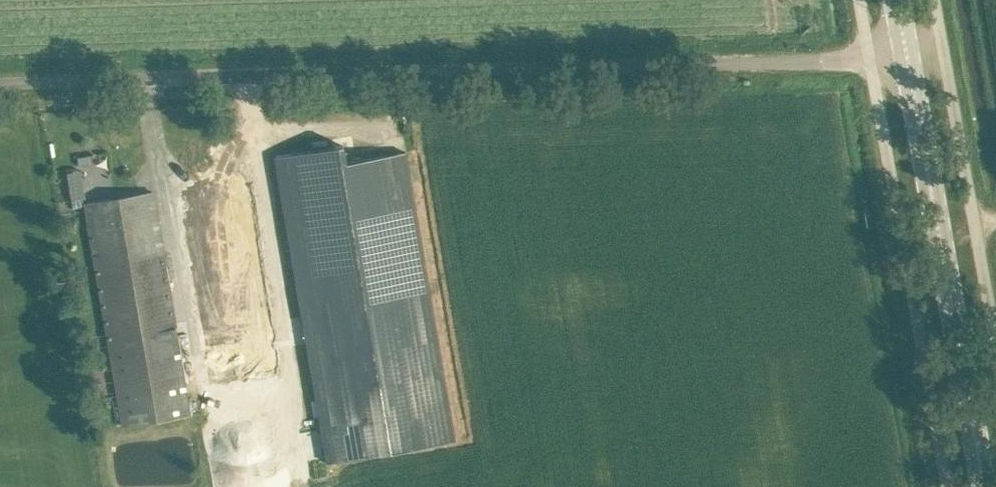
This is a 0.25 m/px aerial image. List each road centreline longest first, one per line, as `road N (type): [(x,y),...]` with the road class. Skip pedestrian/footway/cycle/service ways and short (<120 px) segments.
road 1 (unclassified): [(0,82),(870,59)]
road 2 (primary): [(985,486),(909,52)]
road 3 (unclassified): [(870,59),(947,486)]
road 4 (unclassified): [(995,344),(943,46)]

